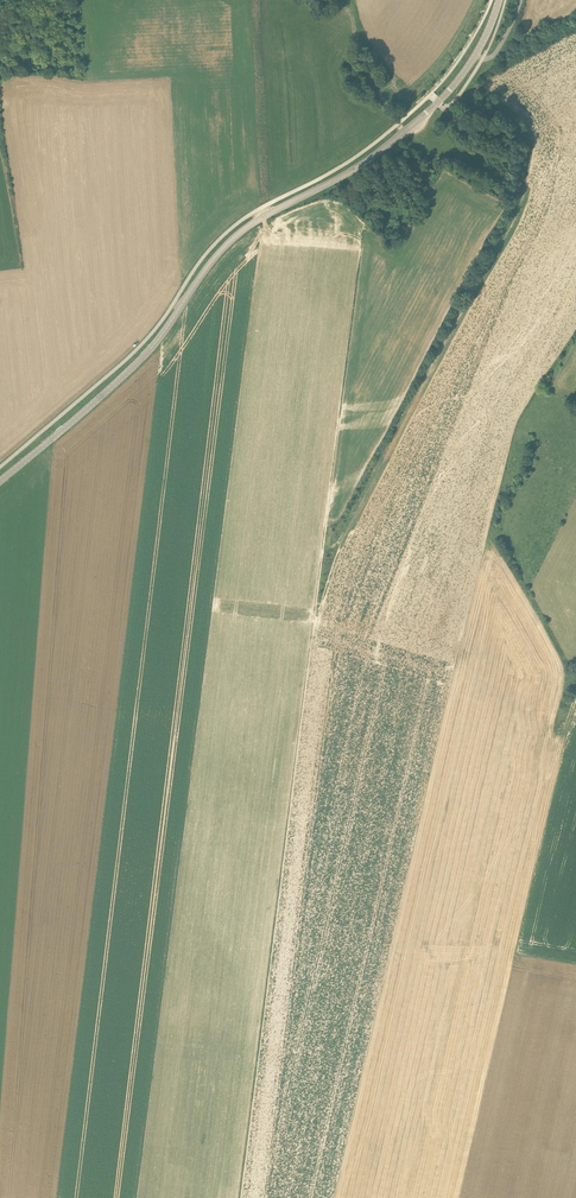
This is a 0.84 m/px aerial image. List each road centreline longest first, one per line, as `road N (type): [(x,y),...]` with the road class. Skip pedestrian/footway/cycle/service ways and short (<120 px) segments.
road 1 (tertiary): [(0,481),(141,359),(238,234),(357,167),(438,102),(475,56),(499,0)]
road 2 (track): [(404,132),(359,55),(350,0)]

